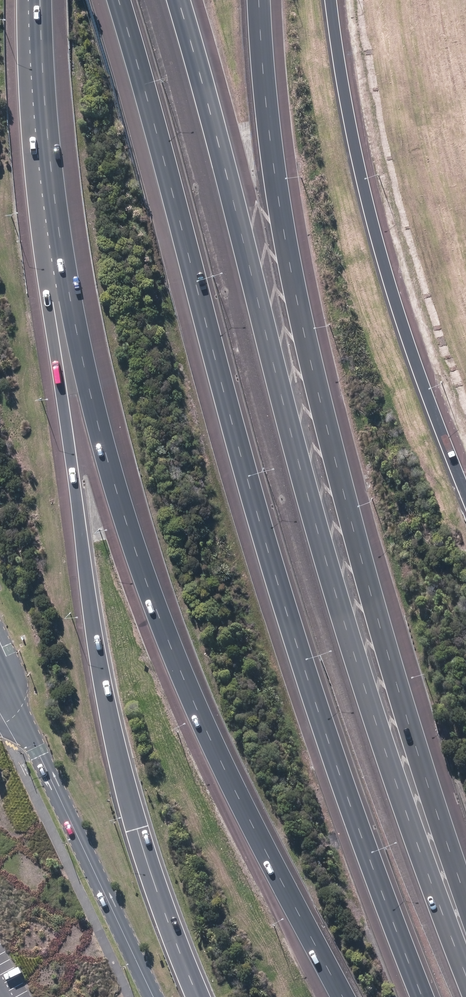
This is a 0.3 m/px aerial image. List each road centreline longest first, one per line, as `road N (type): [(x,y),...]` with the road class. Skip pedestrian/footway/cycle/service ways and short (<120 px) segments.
road 1 (motorway): [(349,996),(245,811),(143,583),(69,293),(37,60),(36,0)]
road 2 (motorway): [(421,996),(278,582),(118,0)]
road 3 (motorway): [(178,0),(282,410),(370,704),(465,975)]
road 4 (motorway): [(197,996),(110,733),(30,157),(24,75),(33,0)]
road 5 (motorway): [(258,0),(281,218),(313,370),(398,692),(465,897)]
road 6 (motorway): [(337,0),(368,196),(465,485)]
road 7 (unclassified): [(153,996),(0,654)]

